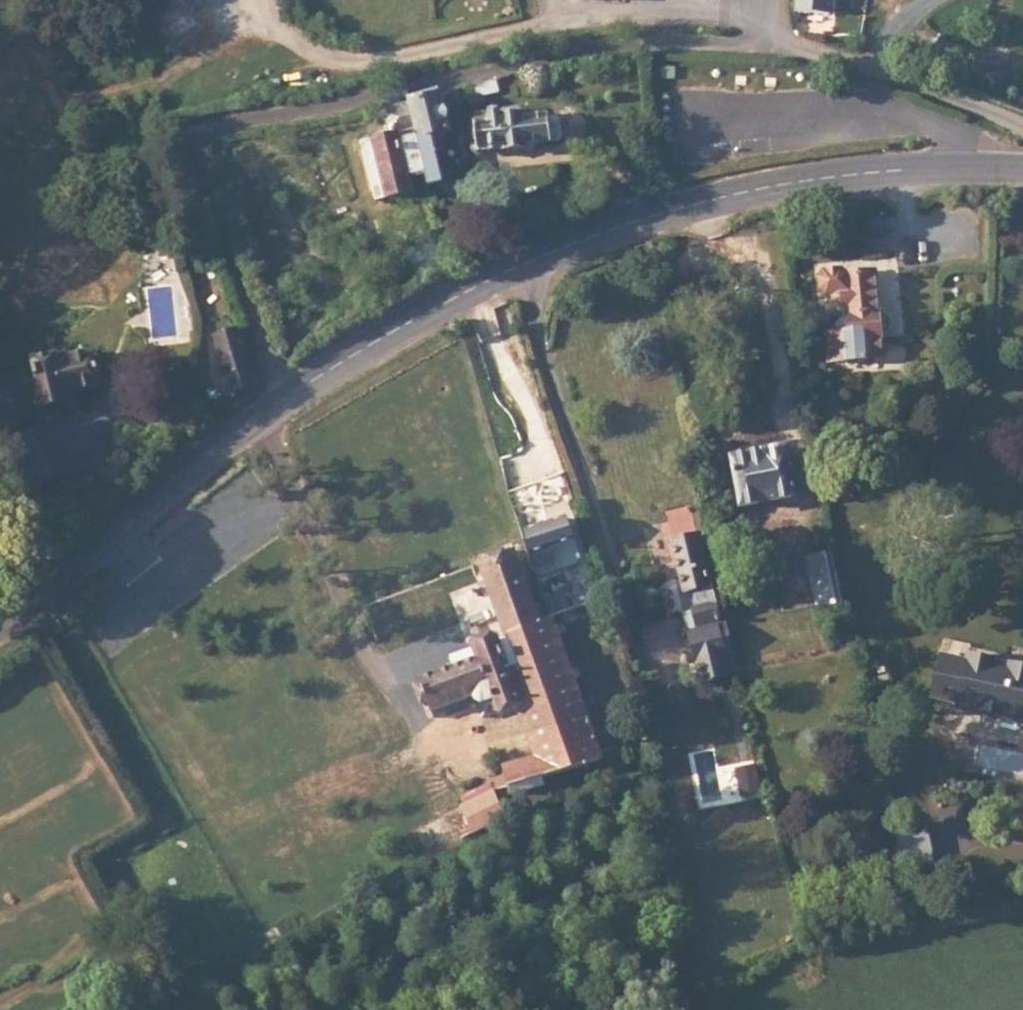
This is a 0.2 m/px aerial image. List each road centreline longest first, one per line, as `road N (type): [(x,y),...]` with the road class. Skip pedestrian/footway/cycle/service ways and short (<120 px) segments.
road 1 (secondary): [(0,616),(279,398),(506,270),(653,213),(815,177),(1022,169)]
road 2 (track): [(777,46),(616,42),(208,134),(201,158),(279,398)]
road 3 (residential): [(777,46),(1022,125)]

